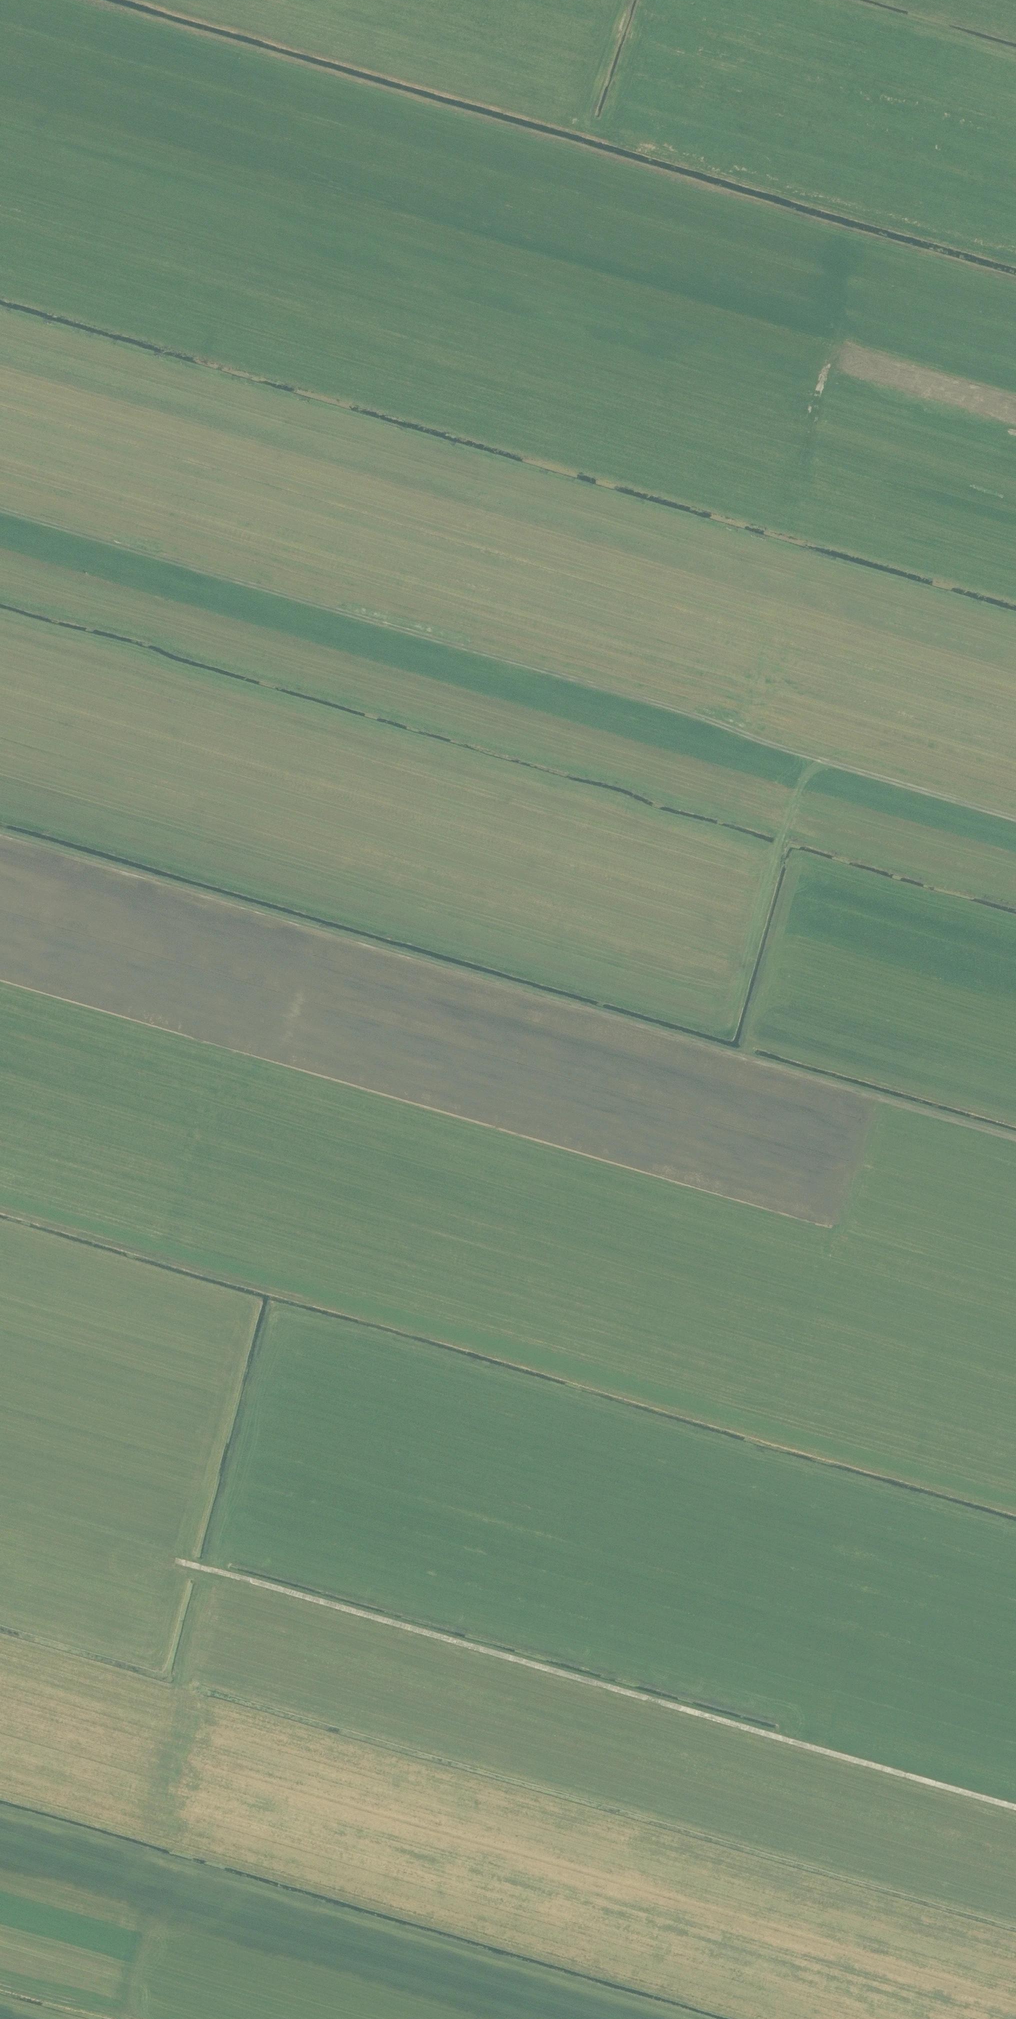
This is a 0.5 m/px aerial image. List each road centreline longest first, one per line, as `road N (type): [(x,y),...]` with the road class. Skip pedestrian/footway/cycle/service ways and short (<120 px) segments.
road 1 (track): [(1015,401),(853,351),(796,345),(0,105)]
road 2 (track): [(1015,1808),(175,1561)]

